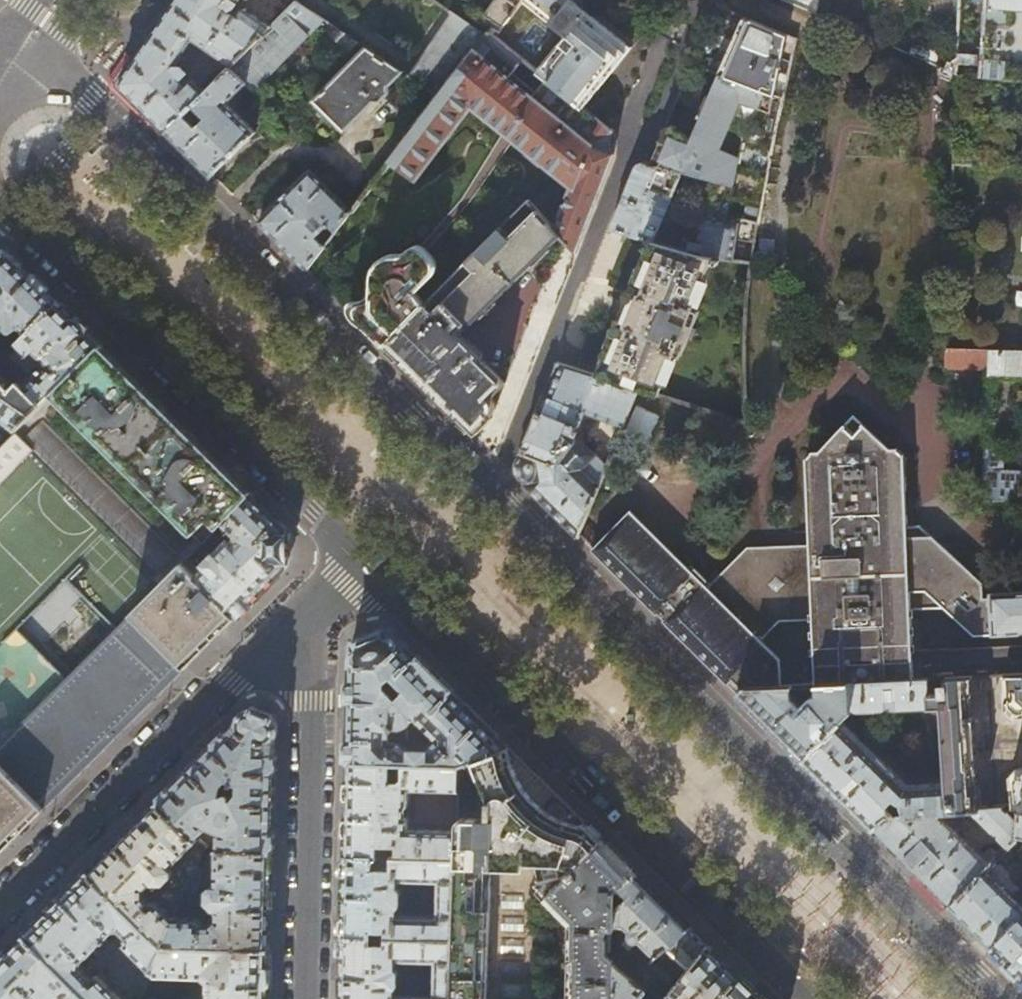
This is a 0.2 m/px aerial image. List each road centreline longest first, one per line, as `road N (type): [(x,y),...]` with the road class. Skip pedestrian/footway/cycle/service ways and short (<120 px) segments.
road 1 (residential): [(998,998),(29,39)]
road 2 (residential): [(355,555),(805,998)]
road 3 (residential): [(0,204),(355,555)]
road 4 (residential): [(0,904),(311,599)]
road 5 (residential): [(308,998),(311,599)]

